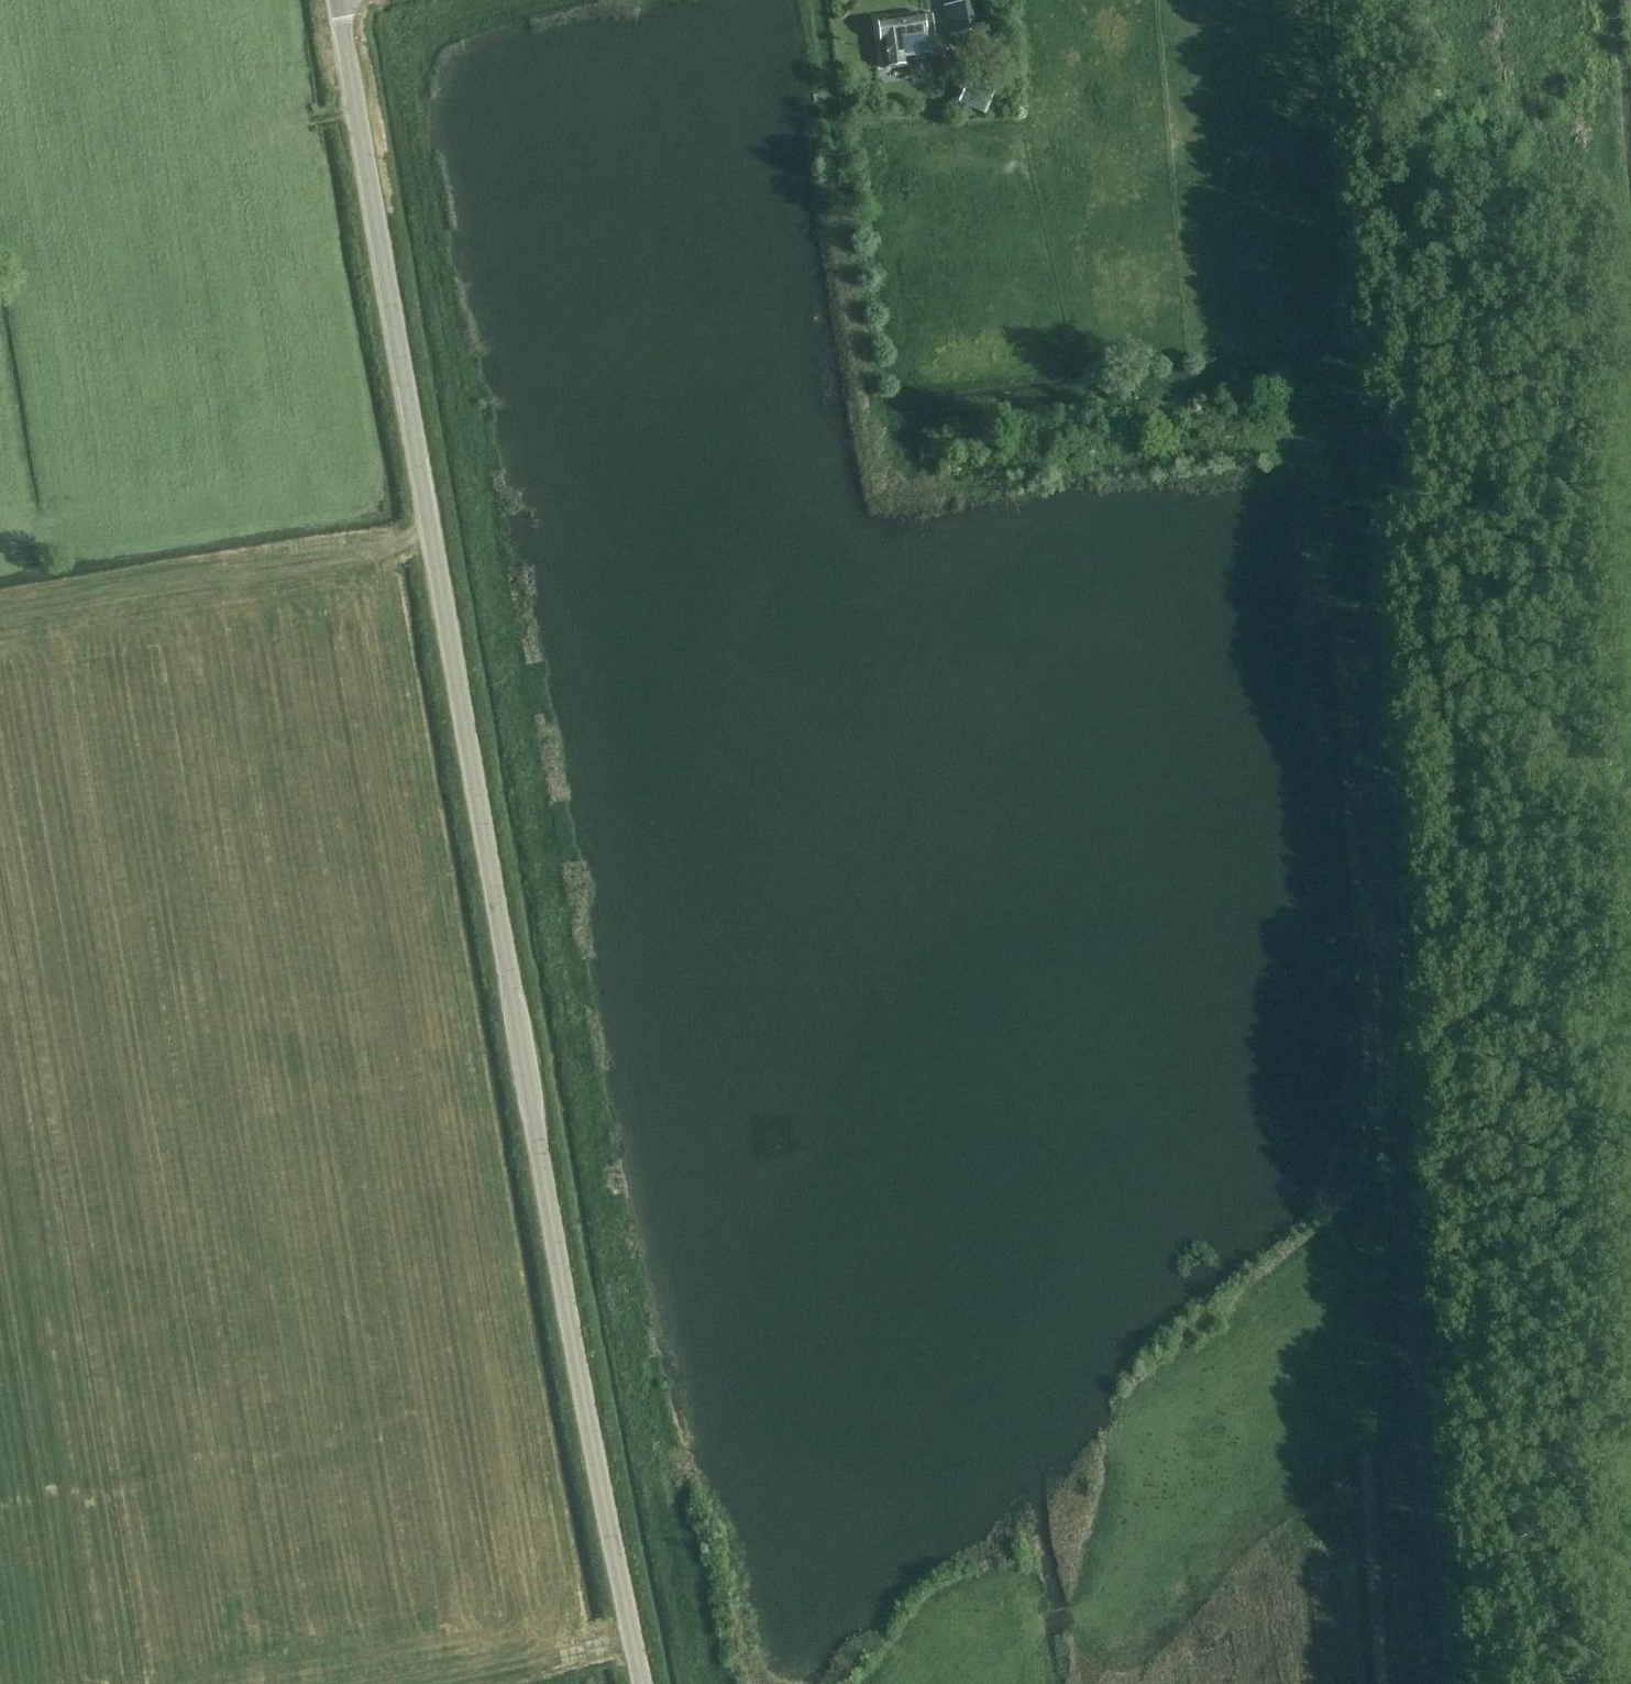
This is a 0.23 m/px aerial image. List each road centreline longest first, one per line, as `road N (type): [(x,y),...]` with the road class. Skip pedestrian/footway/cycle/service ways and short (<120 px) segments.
road 1 (unclassified): [(641,1683),(584,1419),(324,0)]

